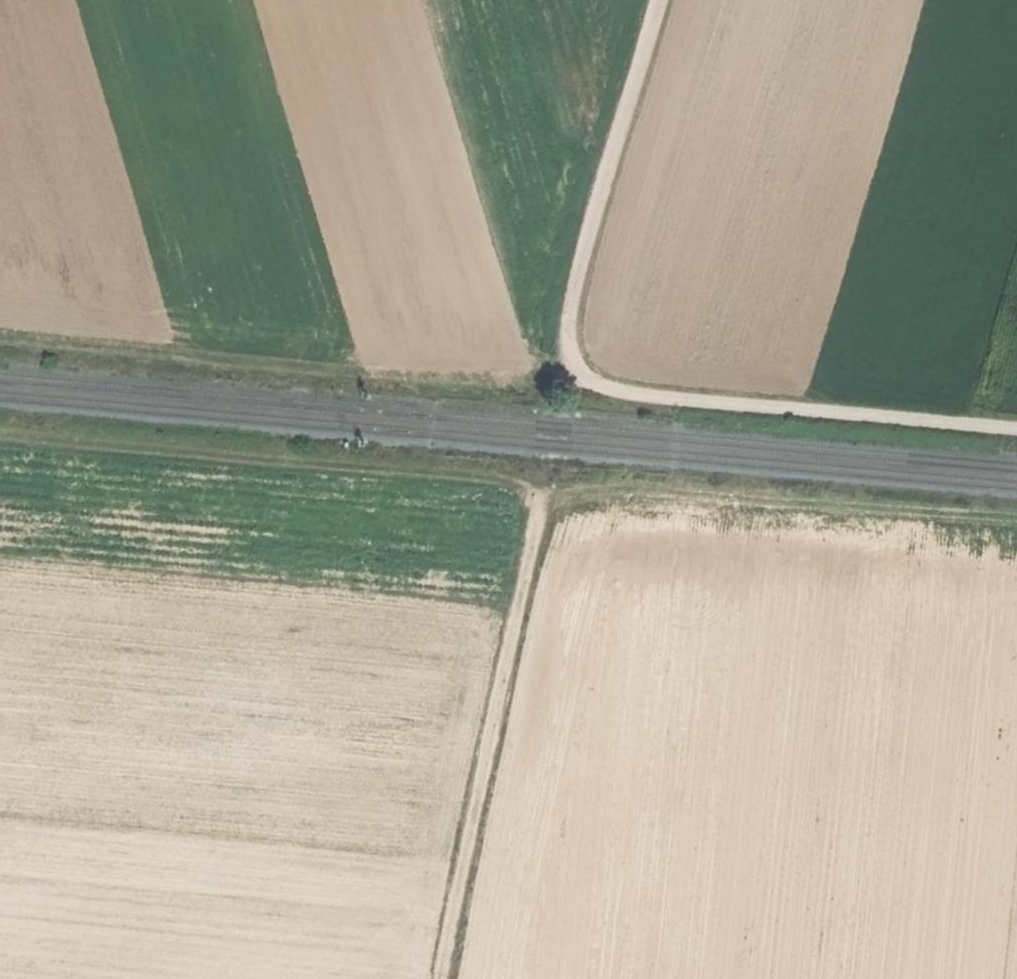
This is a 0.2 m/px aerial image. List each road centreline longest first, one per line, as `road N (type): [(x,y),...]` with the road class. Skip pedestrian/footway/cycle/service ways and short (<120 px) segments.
road 1 (track): [(0,433),(1016,524)]
road 2 (track): [(579,376),(526,385),(279,375),(0,343)]
road 3 (track): [(444,978),(539,486)]
road 4 (track): [(1016,425),(618,391),(579,376)]
road 5 (track): [(579,376),(569,342),(576,287),(664,0)]

